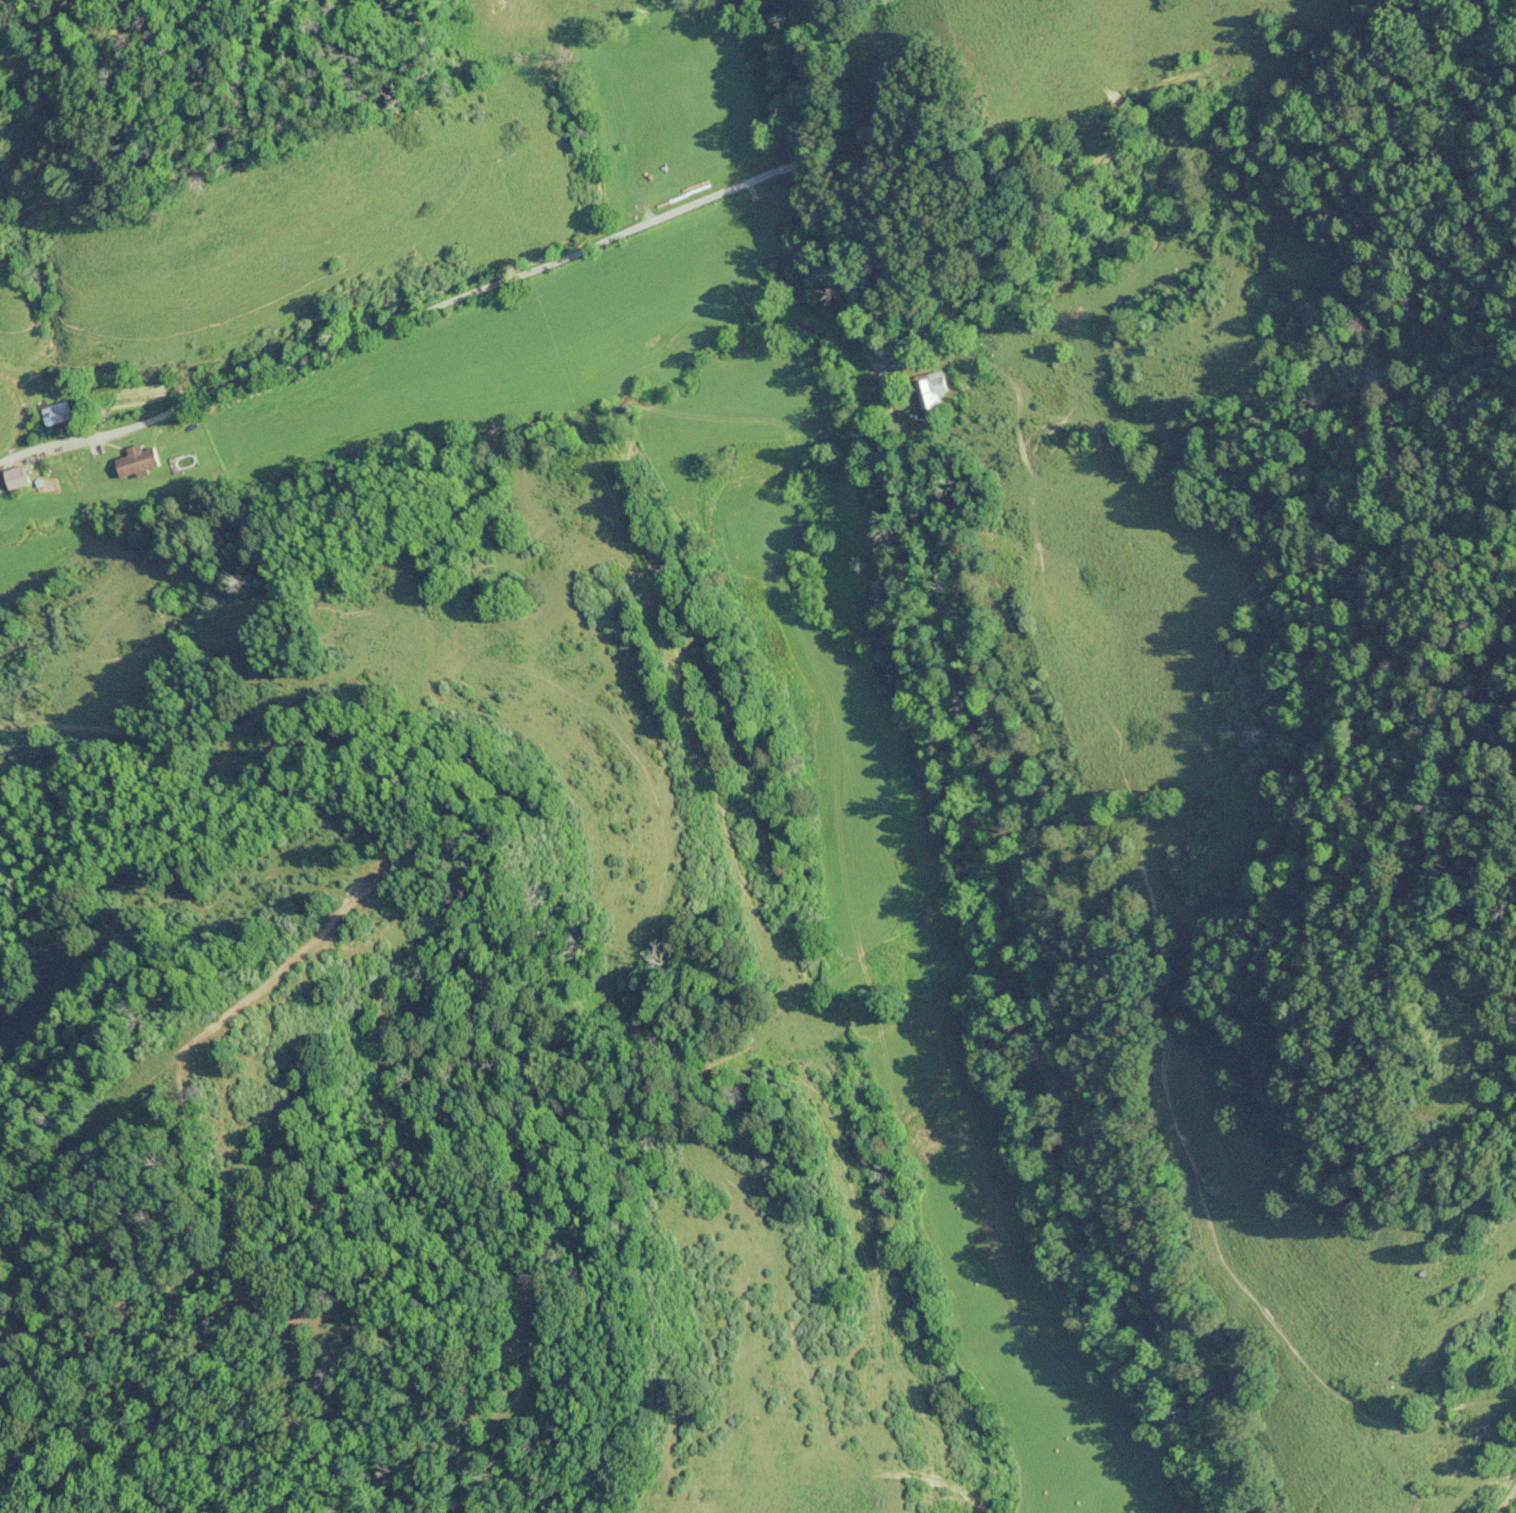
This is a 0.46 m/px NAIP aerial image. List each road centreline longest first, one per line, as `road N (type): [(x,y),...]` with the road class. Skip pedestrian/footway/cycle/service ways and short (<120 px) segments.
road 1 (residential): [(1272,1512),(1130,1228),(1025,674),(905,360),(861,130)]
road 2 (residential): [(0,462),(812,130),(861,130)]
road 3 (residential): [(861,130),(847,0)]

